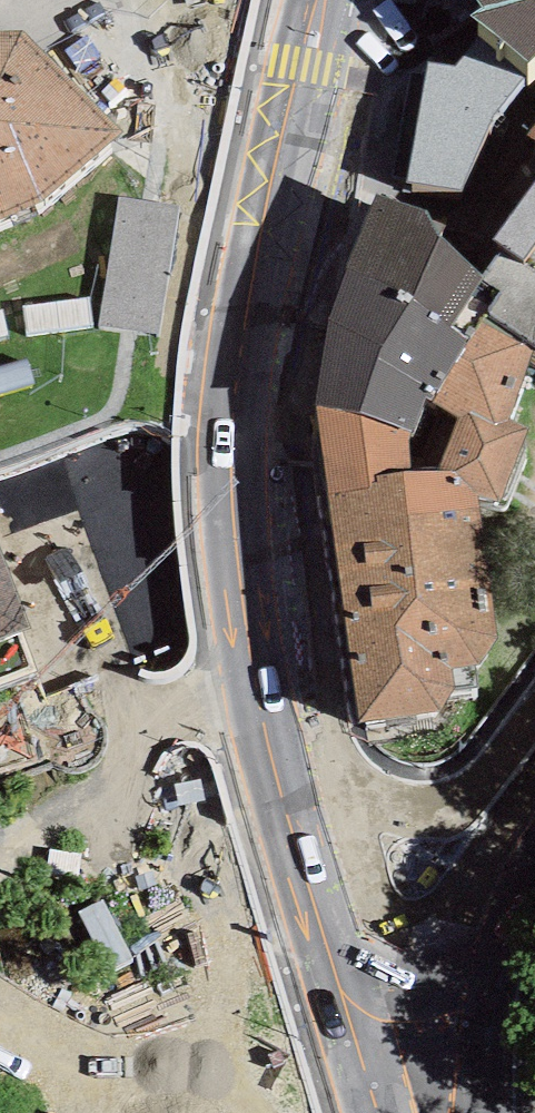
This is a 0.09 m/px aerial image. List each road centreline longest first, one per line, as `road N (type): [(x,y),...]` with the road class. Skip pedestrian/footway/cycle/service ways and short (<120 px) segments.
road 1 (primary): [(350,0),(291,309),(279,514),(298,689),(368,976)]
road 2 (secondary): [(368,976),(442,939),(534,812)]
road 3 (primary): [(400,1112),(368,976)]

